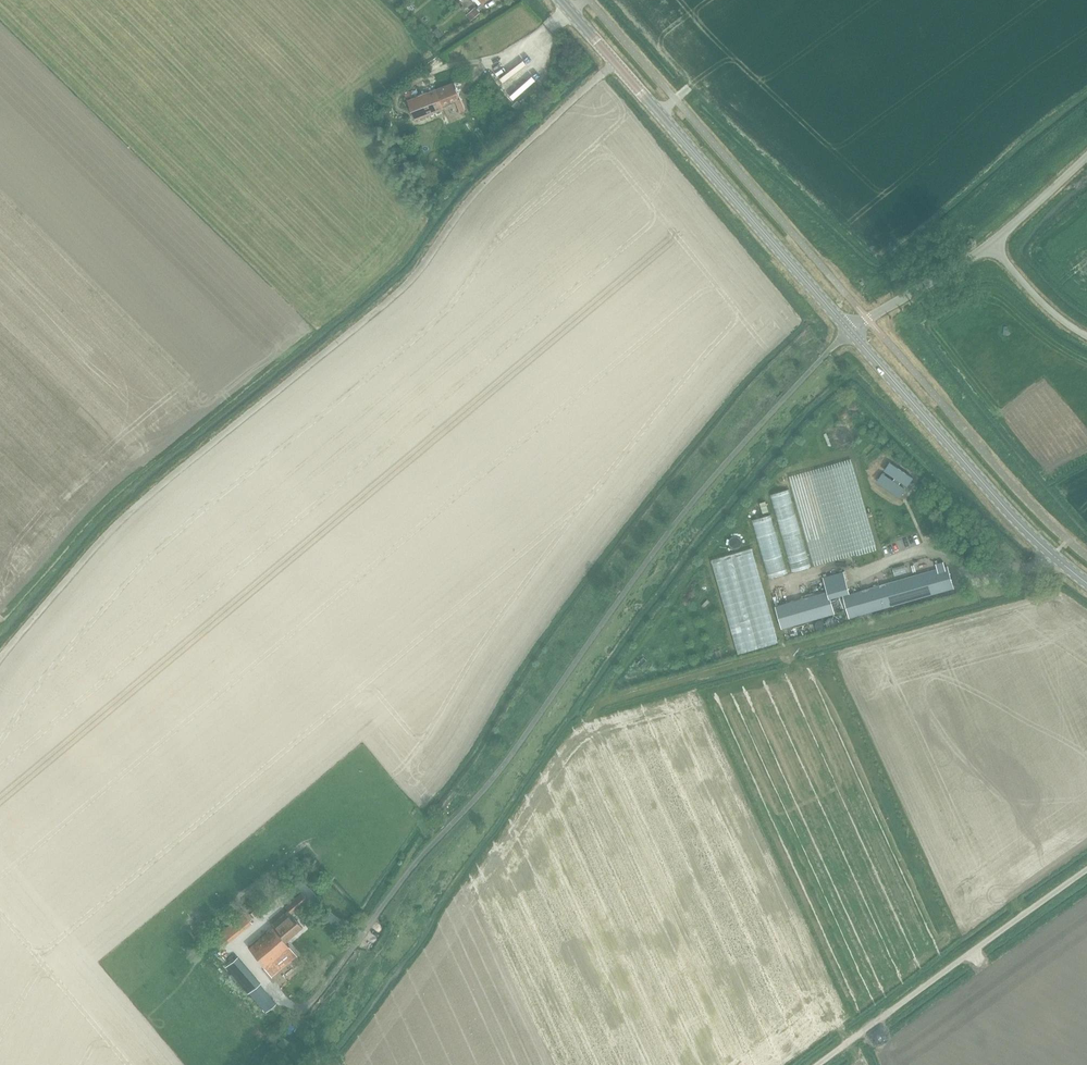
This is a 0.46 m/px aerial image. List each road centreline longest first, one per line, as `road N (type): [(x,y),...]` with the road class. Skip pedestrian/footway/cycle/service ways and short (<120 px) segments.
road 1 (unclassified): [(0,655),(97,537),(405,285),(465,201),(614,60)]
road 2 (secondary): [(852,332),(614,60)]
road 3 (secondary): [(1086,583),(1024,529),(852,332)]
road 4 (unclassified): [(823,1064),(1086,873)]
road 5 (tertiary): [(852,332),(992,245)]
road 6 (unclassified): [(1086,333),(1034,293),(992,245)]
road 7 (tertiary): [(992,245),(1086,157)]

